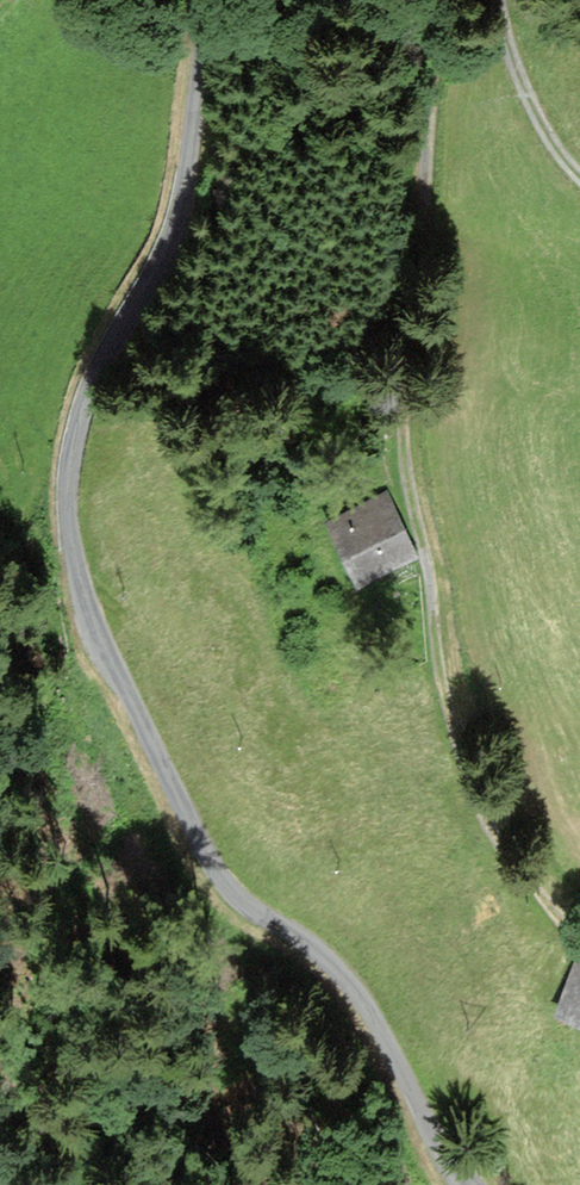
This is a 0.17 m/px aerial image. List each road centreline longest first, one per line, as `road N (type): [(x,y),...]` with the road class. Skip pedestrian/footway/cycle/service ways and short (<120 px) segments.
road 1 (unclassified): [(471,1184),(439,1145),(363,996),(319,950),(246,903),(216,871),(113,664),(66,529),(66,491),(91,388),(156,269),(184,192),(207,0)]
road 2 (track): [(447,0),(429,95),(402,393),(410,481),(455,749),(518,887),(579,940)]
road 3 (track): [(500,0),(535,112),(579,176)]

